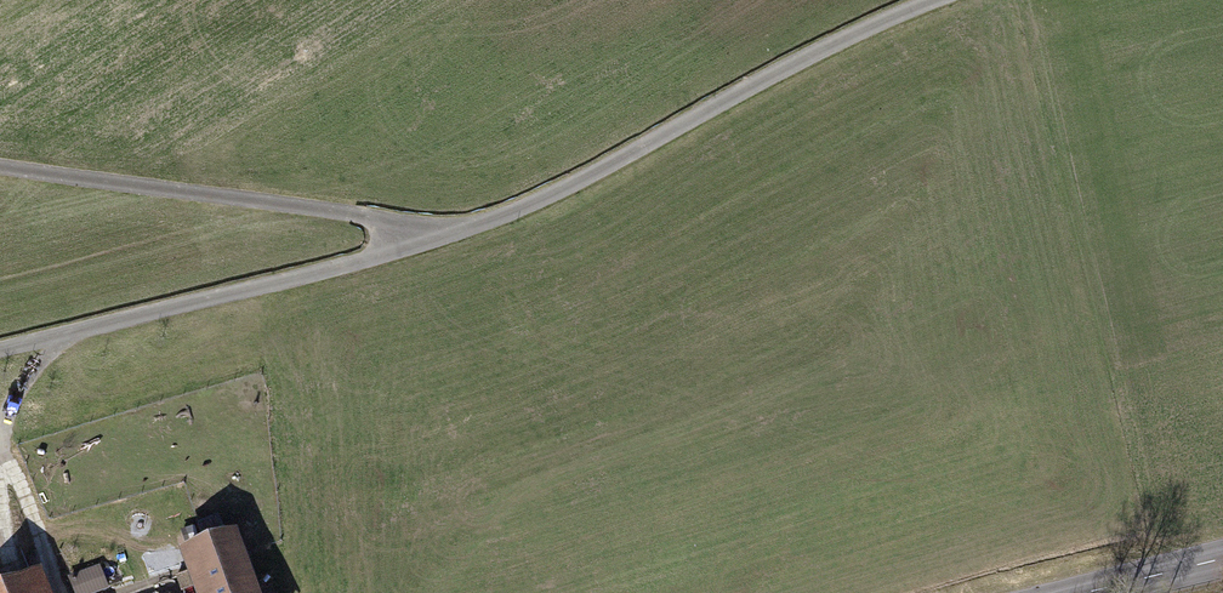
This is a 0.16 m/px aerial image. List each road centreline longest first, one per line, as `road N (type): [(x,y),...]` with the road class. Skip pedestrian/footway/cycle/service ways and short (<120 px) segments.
road 1 (track): [(934,0),(888,16),(546,197),(442,241),(0,352)]
road 2 (track): [(0,167),(355,216),(442,241)]
road 3 (tertiary): [(1222,559),(1088,592)]

